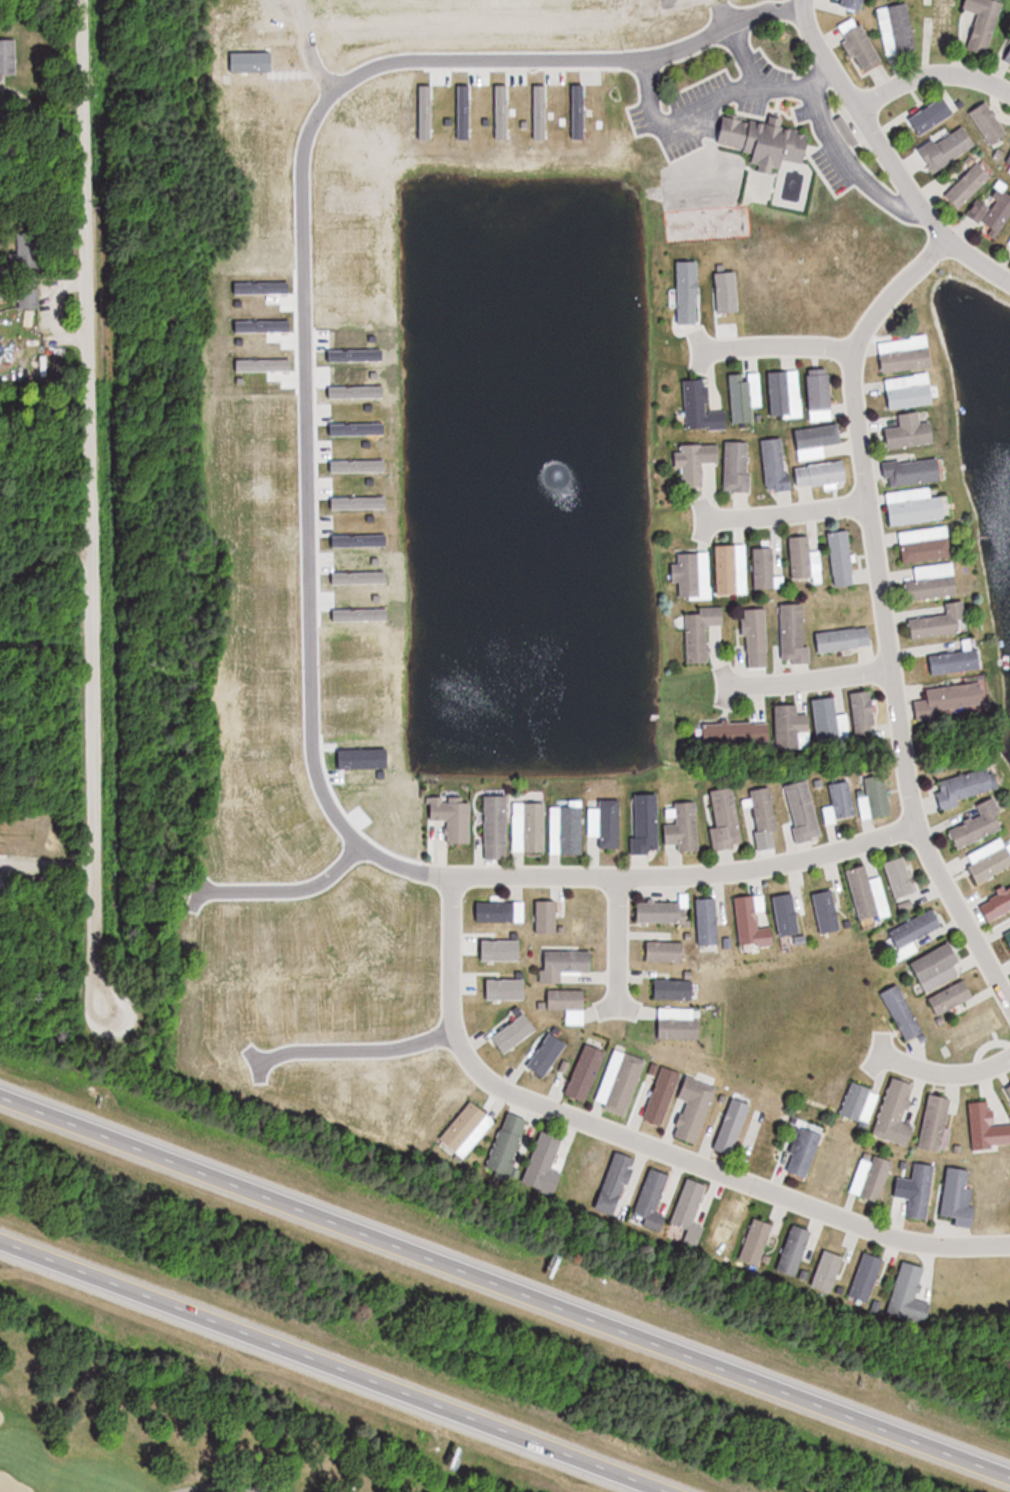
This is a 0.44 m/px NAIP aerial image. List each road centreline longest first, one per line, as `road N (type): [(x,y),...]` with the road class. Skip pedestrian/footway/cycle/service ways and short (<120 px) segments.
road 1 (residential): [(723,0),(632,41),(357,49),(322,66),(293,95),(282,121),(288,739),(295,770),(330,827),(396,861)]
road 2 (motorway): [(1009,1474),(0,1094)]
road 3 (residential): [(120,1038),(86,965),(78,0)]
road 4 (residential): [(1009,1007),(934,868),(911,797),(854,398),(859,338),(876,310),(947,240)]
road 5 (residential): [(425,874),(430,1030),(457,1068),(481,1084),(880,1233),(1009,1237)]
road 6 (motorway): [(0,1239),(669,1491)]
road 7 (residential): [(919,826),(701,876),(451,877),(396,861)]
road 8 (residential): [(803,9),(904,186),(947,240)]
road 9 (residential): [(428,1021),(372,1040),(267,1042),(236,1054)]
road 10 (residential): [(341,833),(287,877),(176,880)]
road 11 (residential): [(891,668),(729,686)]
road 12 (residential): [(857,106),(916,77),(944,74),(1009,92)]
road 13 (residential): [(868,501),(708,519)]
road 14 (residential): [(853,353),(703,351)]
road 15 (residential): [(1009,1058),(943,1073),(880,1056)]
road 16 (residential): [(618,878),(616,1007)]

